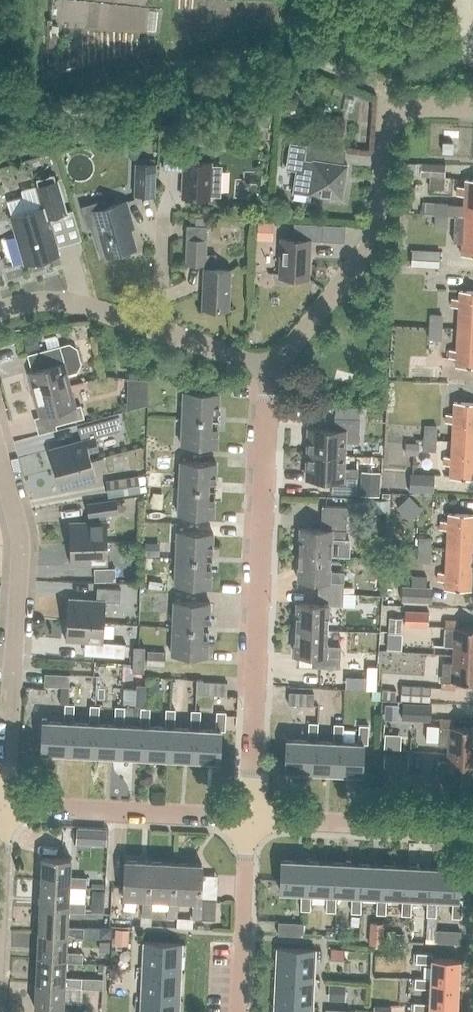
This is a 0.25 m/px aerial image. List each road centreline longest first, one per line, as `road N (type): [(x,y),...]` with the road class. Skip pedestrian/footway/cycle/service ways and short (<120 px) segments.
road 1 (residential): [(249,819),(269,370)]
road 2 (residential): [(472,112),(387,114),(376,248),(269,370)]
road 3 (residential): [(6,807),(22,539),(0,461)]
road 4 (residential): [(249,819),(6,807)]
road 5 (residential): [(472,830),(249,819)]
road 6 (residential): [(238,1011),(249,819)]
road 7 (residential): [(161,330),(70,301),(0,312)]

